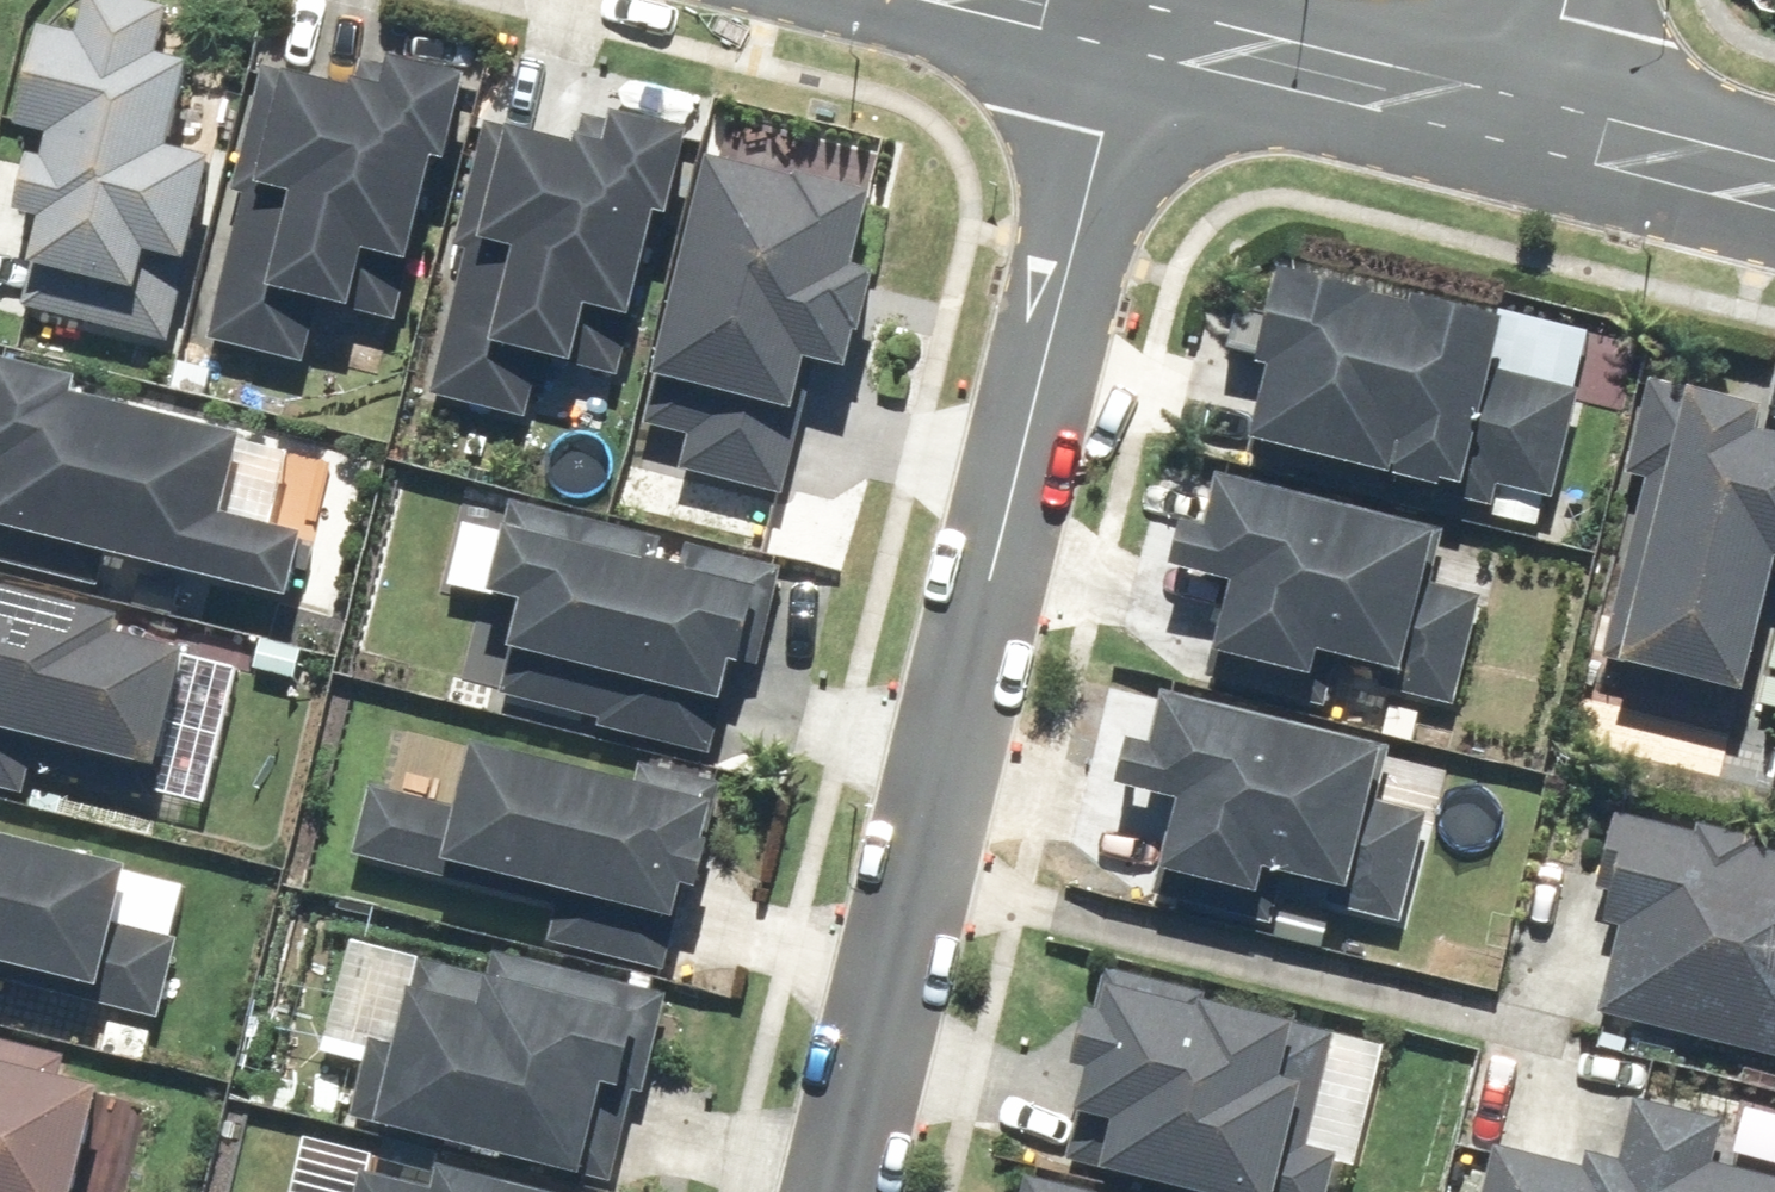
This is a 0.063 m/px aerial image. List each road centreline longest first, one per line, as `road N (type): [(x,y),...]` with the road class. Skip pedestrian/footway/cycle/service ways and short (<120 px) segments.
road 1 (residential): [(1134,39),(849,1191)]
road 2 (residential): [(1134,39),(1534,140)]
road 3 (residential): [(1534,140),(1774,200)]
road 4 (residential): [(979,0),(1134,39)]
road 5 (residential): [(1570,0),(1534,140)]

